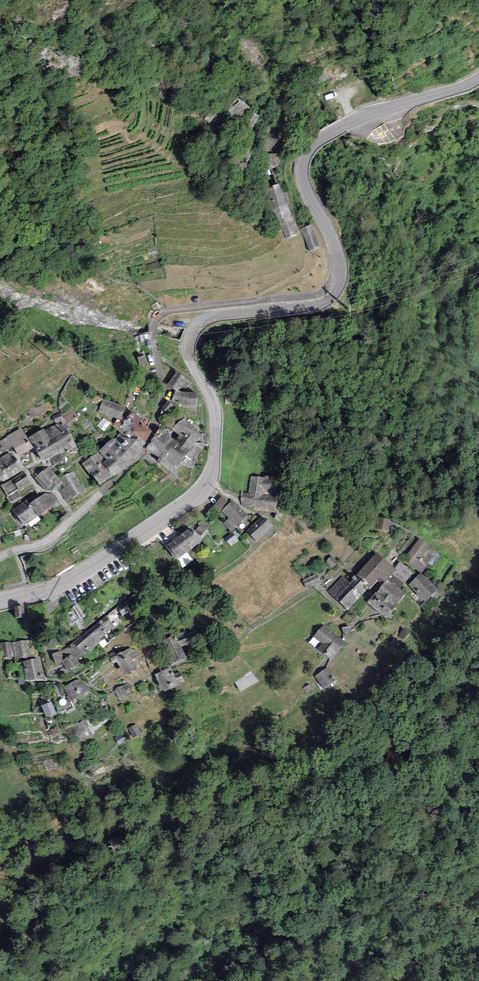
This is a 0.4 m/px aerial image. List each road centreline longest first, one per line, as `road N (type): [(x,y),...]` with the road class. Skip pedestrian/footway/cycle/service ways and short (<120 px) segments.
road 1 (tertiary): [(0,602),(70,581),(206,486),(217,415),(189,361),(199,324),(323,304),(341,275)]
road 2 (residential): [(341,275),(313,295),(158,316),(161,399),(147,446),(53,537),(0,557)]
road 3 (tertiary): [(341,275),(303,179),(310,148),(367,116),(478,79)]

